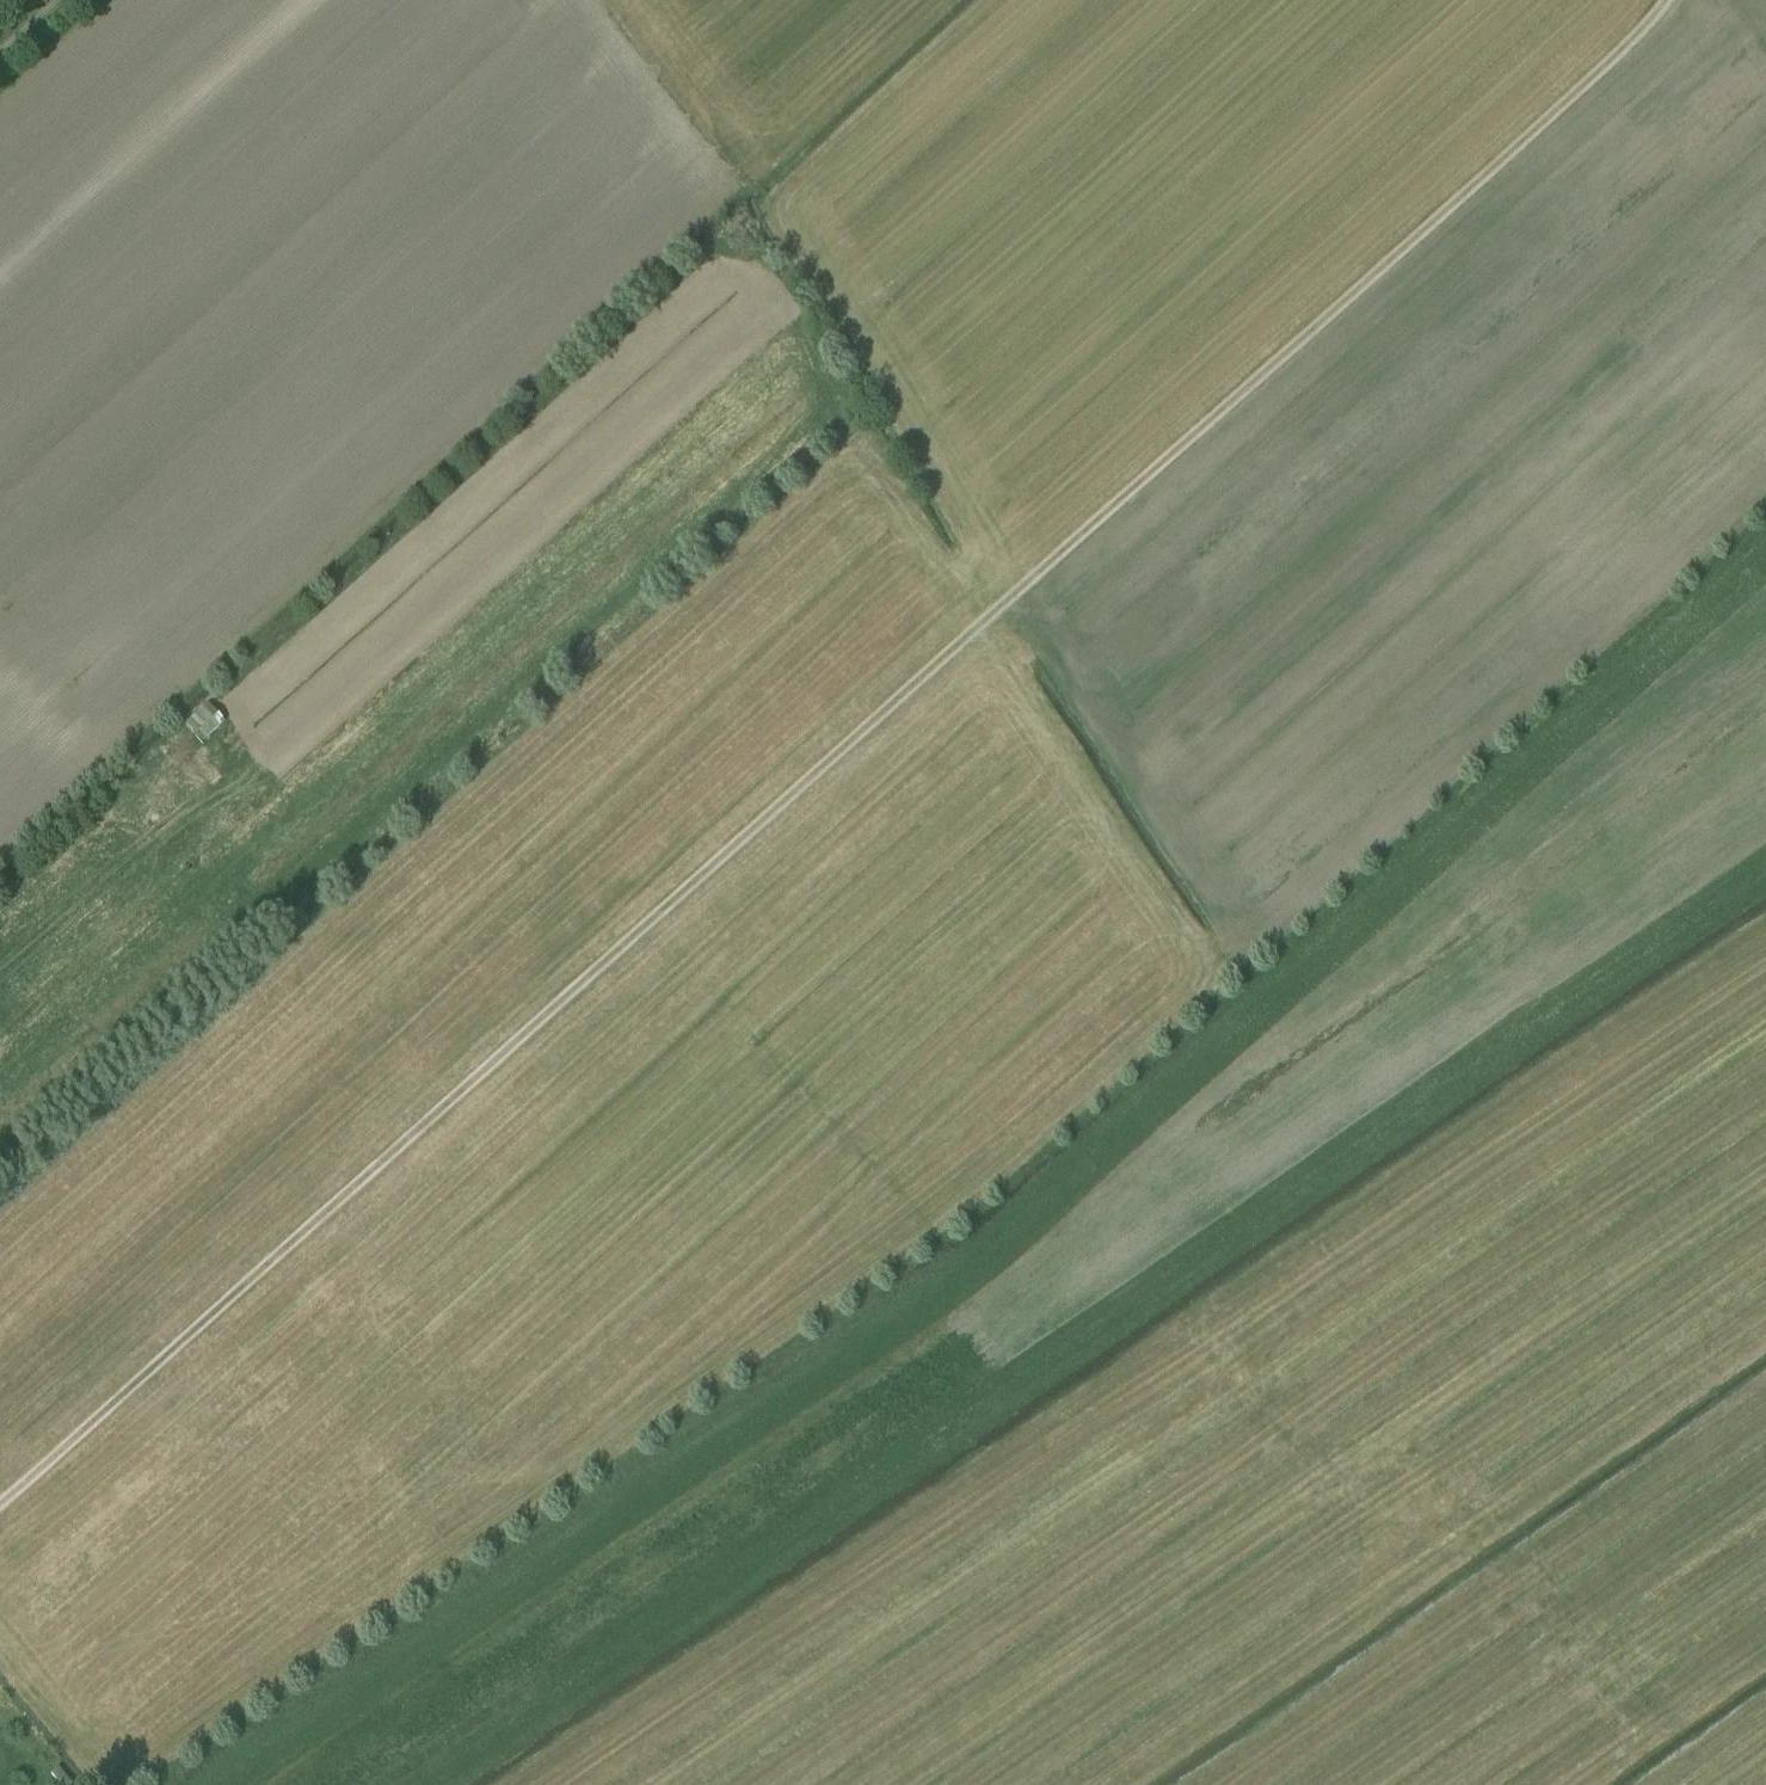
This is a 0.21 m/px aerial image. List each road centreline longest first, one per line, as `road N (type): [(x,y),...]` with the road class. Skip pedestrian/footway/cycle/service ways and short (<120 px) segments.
road 1 (track): [(0,1501),(1575,97),(1673,0)]

